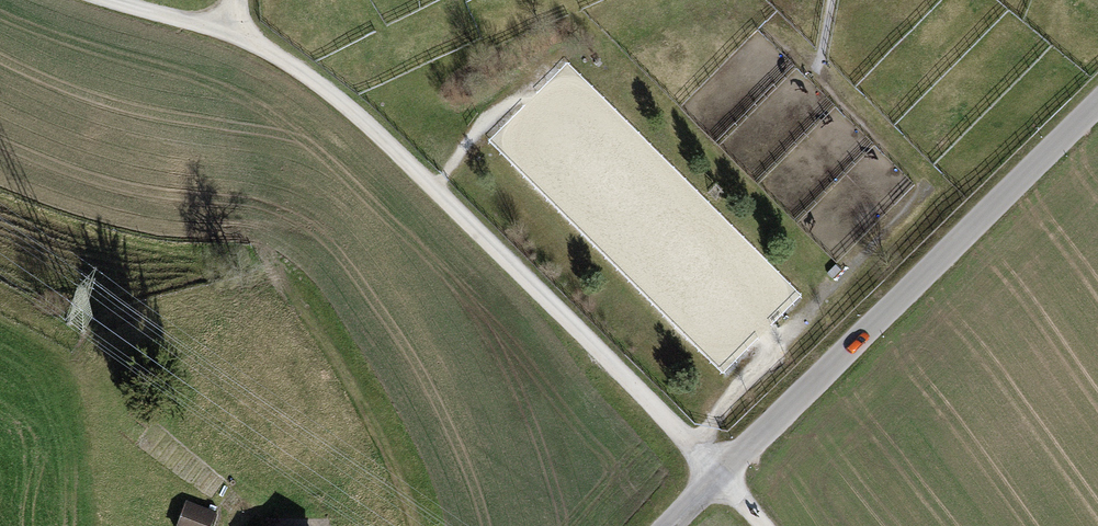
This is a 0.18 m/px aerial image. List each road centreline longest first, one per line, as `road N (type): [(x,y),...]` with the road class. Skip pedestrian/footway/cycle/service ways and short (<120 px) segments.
road 1 (track): [(113,0),(258,47),(347,105),(719,471),(764,525)]
road 2 (unclassified): [(667,525),(1097,103)]
road 3 (track): [(696,448),(827,286),(927,188),(817,78),(831,0)]
road 4 (track): [(434,187),(556,57)]

